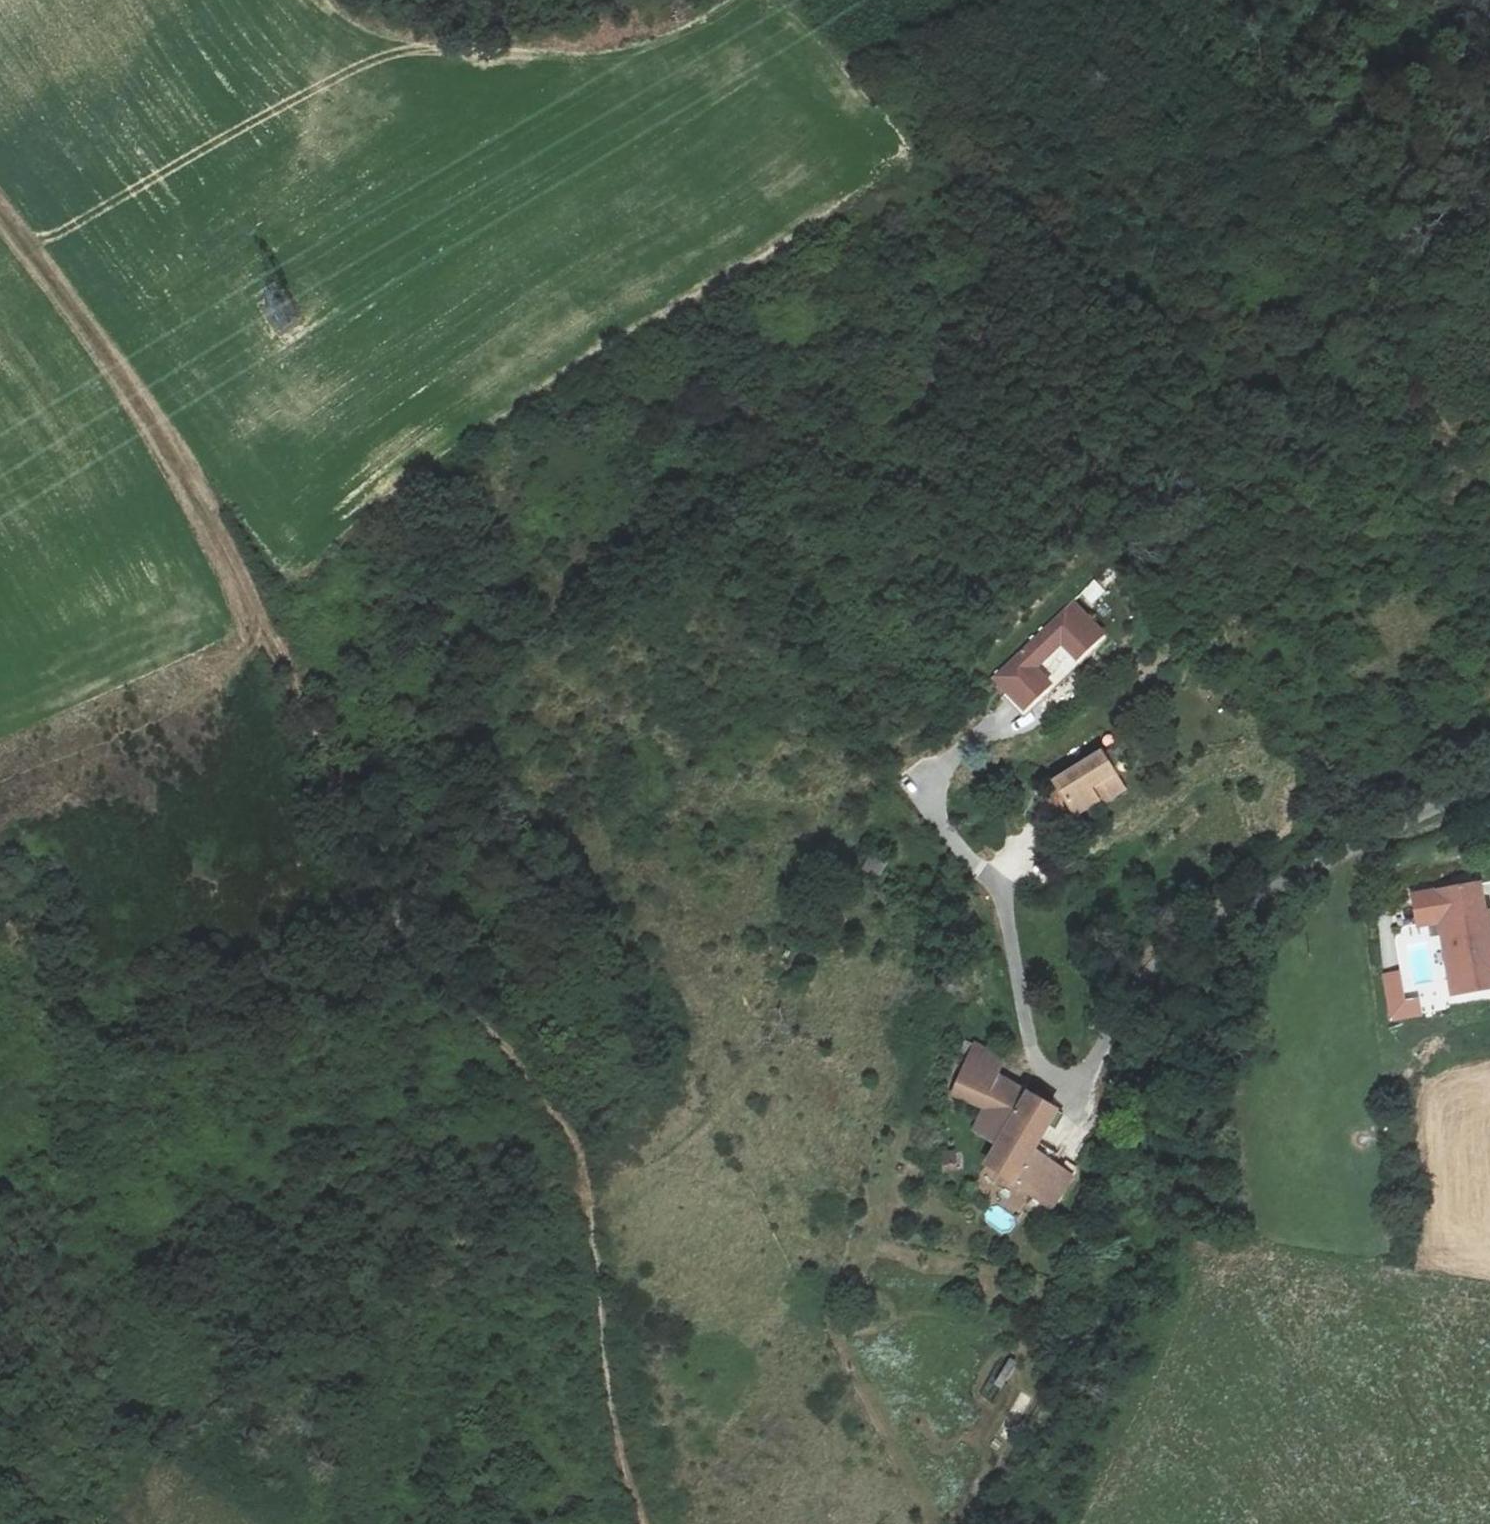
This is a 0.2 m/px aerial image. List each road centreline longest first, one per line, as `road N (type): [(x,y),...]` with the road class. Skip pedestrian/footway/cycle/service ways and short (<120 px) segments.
road 1 (residential): [(1489,781),(1276,886),(1168,951),(1124,1007),(1096,1062),(1077,1076),(1041,1071),(1029,1041),(1002,885)]

